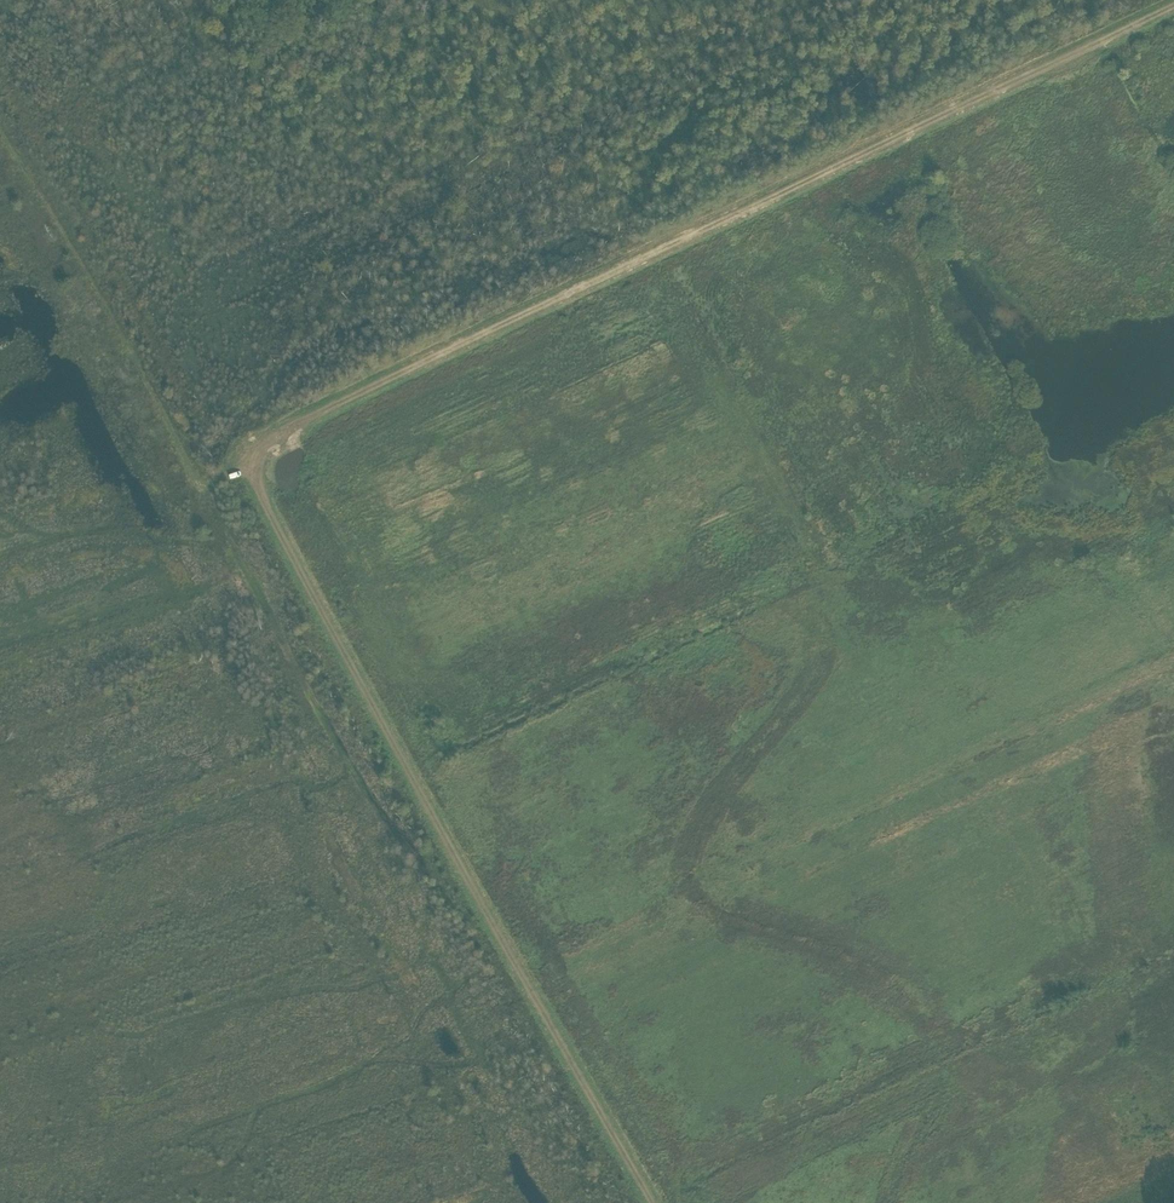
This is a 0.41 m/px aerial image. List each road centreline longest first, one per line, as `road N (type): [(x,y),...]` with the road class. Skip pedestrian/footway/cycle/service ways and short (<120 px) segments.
road 1 (track): [(646,1202),(247,481),(246,462),(380,386),(1173,8)]

